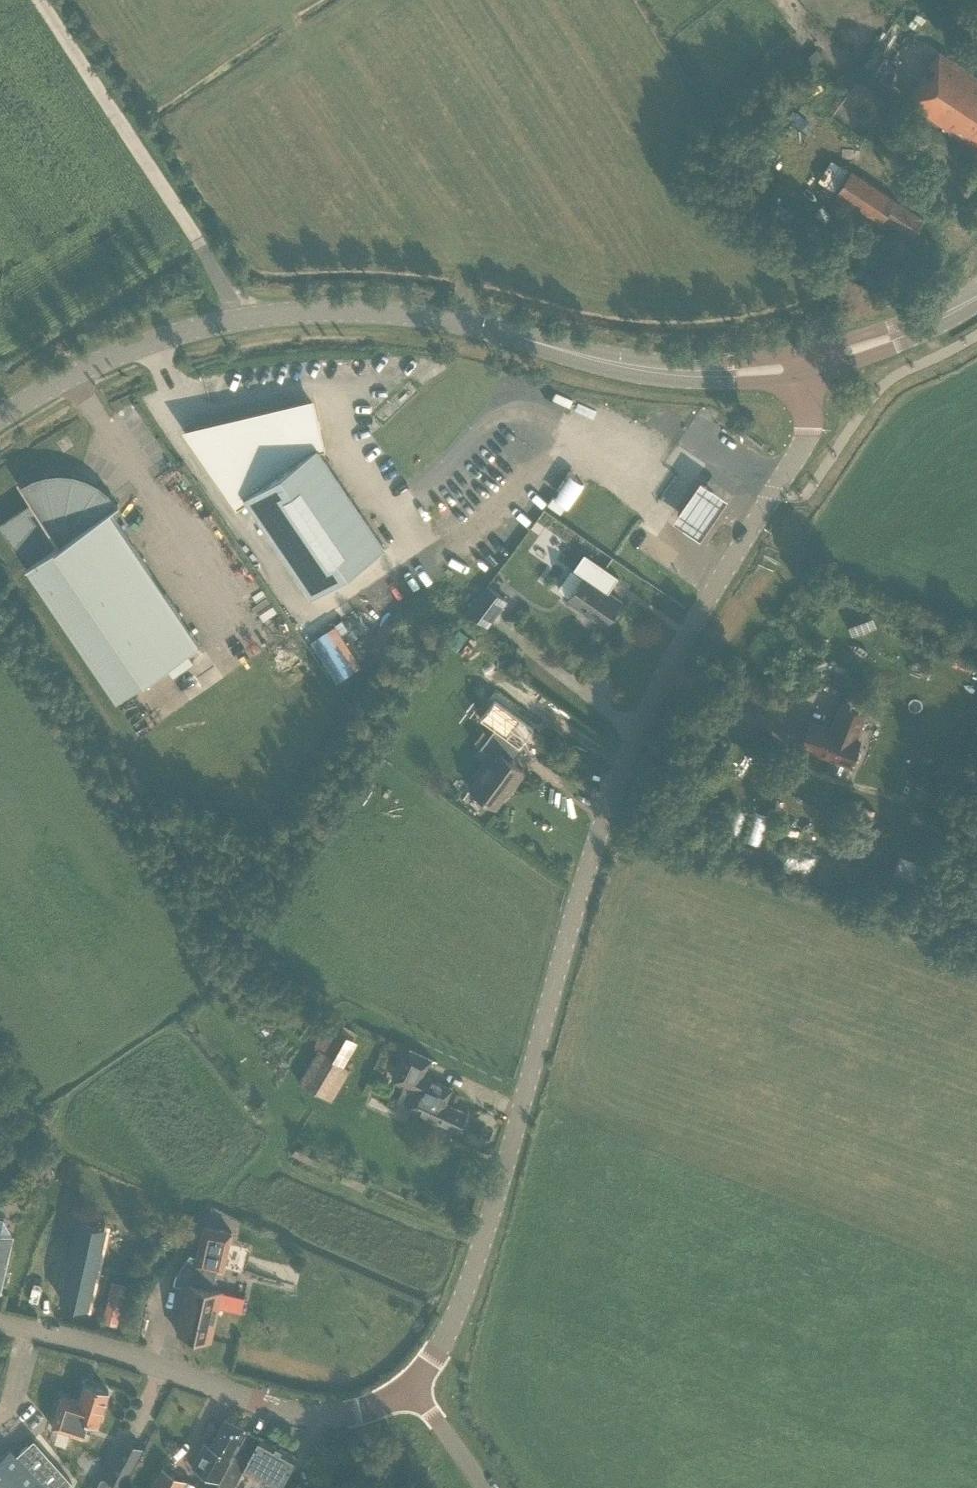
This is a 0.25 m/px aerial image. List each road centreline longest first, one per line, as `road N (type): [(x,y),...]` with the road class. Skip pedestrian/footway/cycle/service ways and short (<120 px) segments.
road 1 (unclassified): [(408,1385),(436,1357),(469,1288),(597,841),(649,703),(807,436),(803,377)]
road 2 (secondary): [(0,417),(150,342),(307,311),(429,316),(623,365),(722,374)]
road 3 (unclassified): [(408,1385),(363,1410),(314,1416),(106,1349),(0,1324)]
road 4 (unclassified): [(482,1487),(408,1385)]
road 5 (secondary): [(803,377),(906,342),(915,328)]
road 6 (secondary): [(915,328),(899,324),(798,354)]

